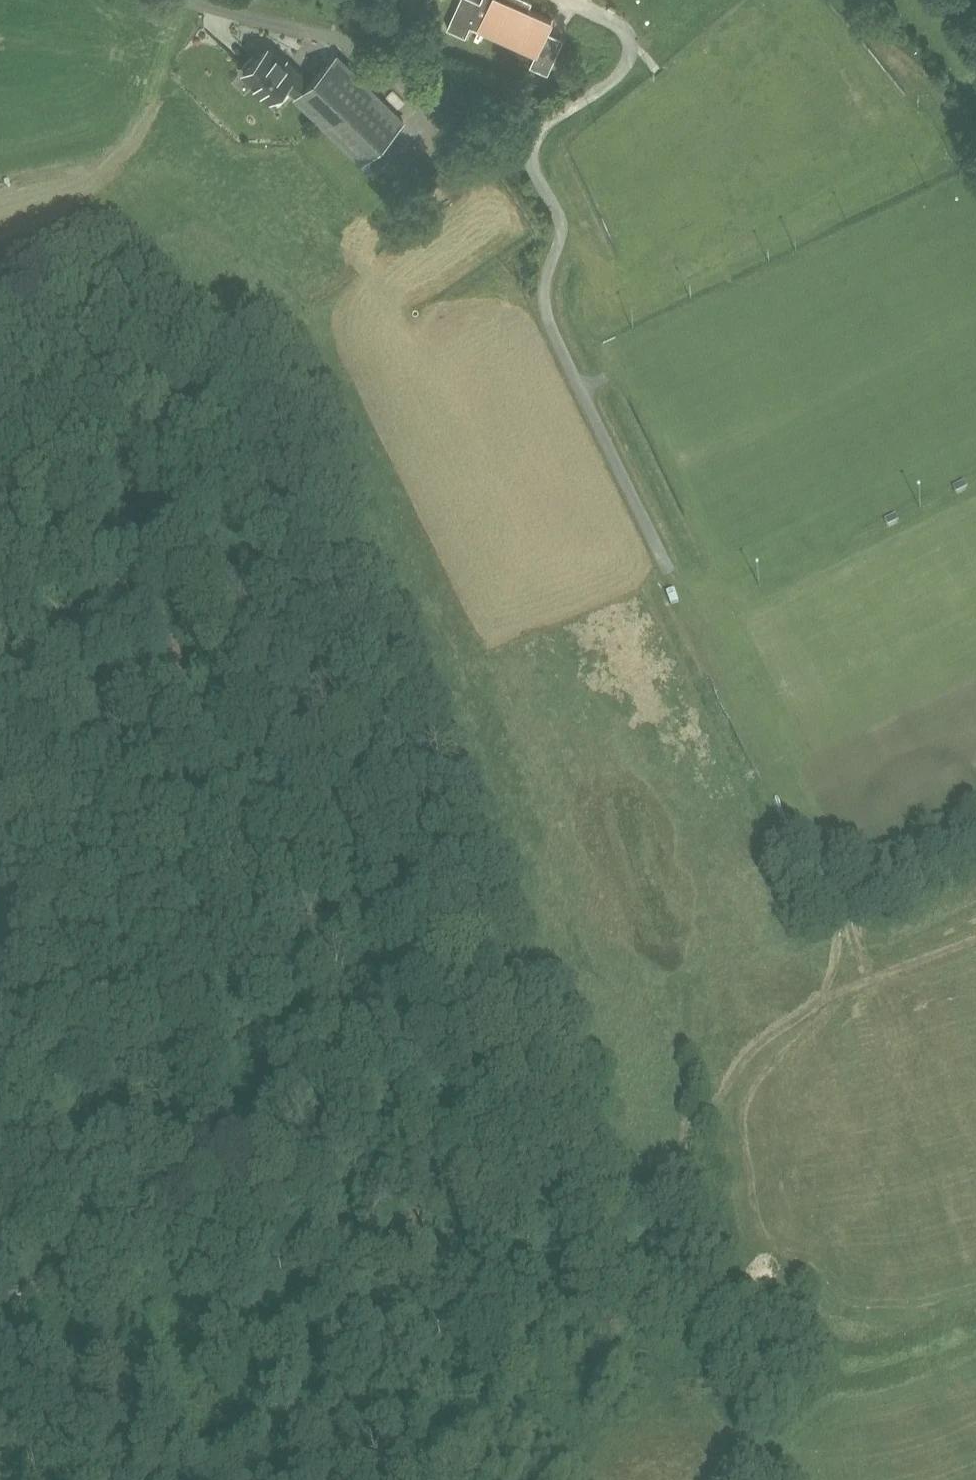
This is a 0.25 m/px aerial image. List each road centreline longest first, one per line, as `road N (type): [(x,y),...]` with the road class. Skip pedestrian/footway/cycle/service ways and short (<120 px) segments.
road 1 (unclassified): [(669,570),(544,300),(560,218),(536,175),(536,138),(621,75),(630,59),(616,24),(562,0)]

